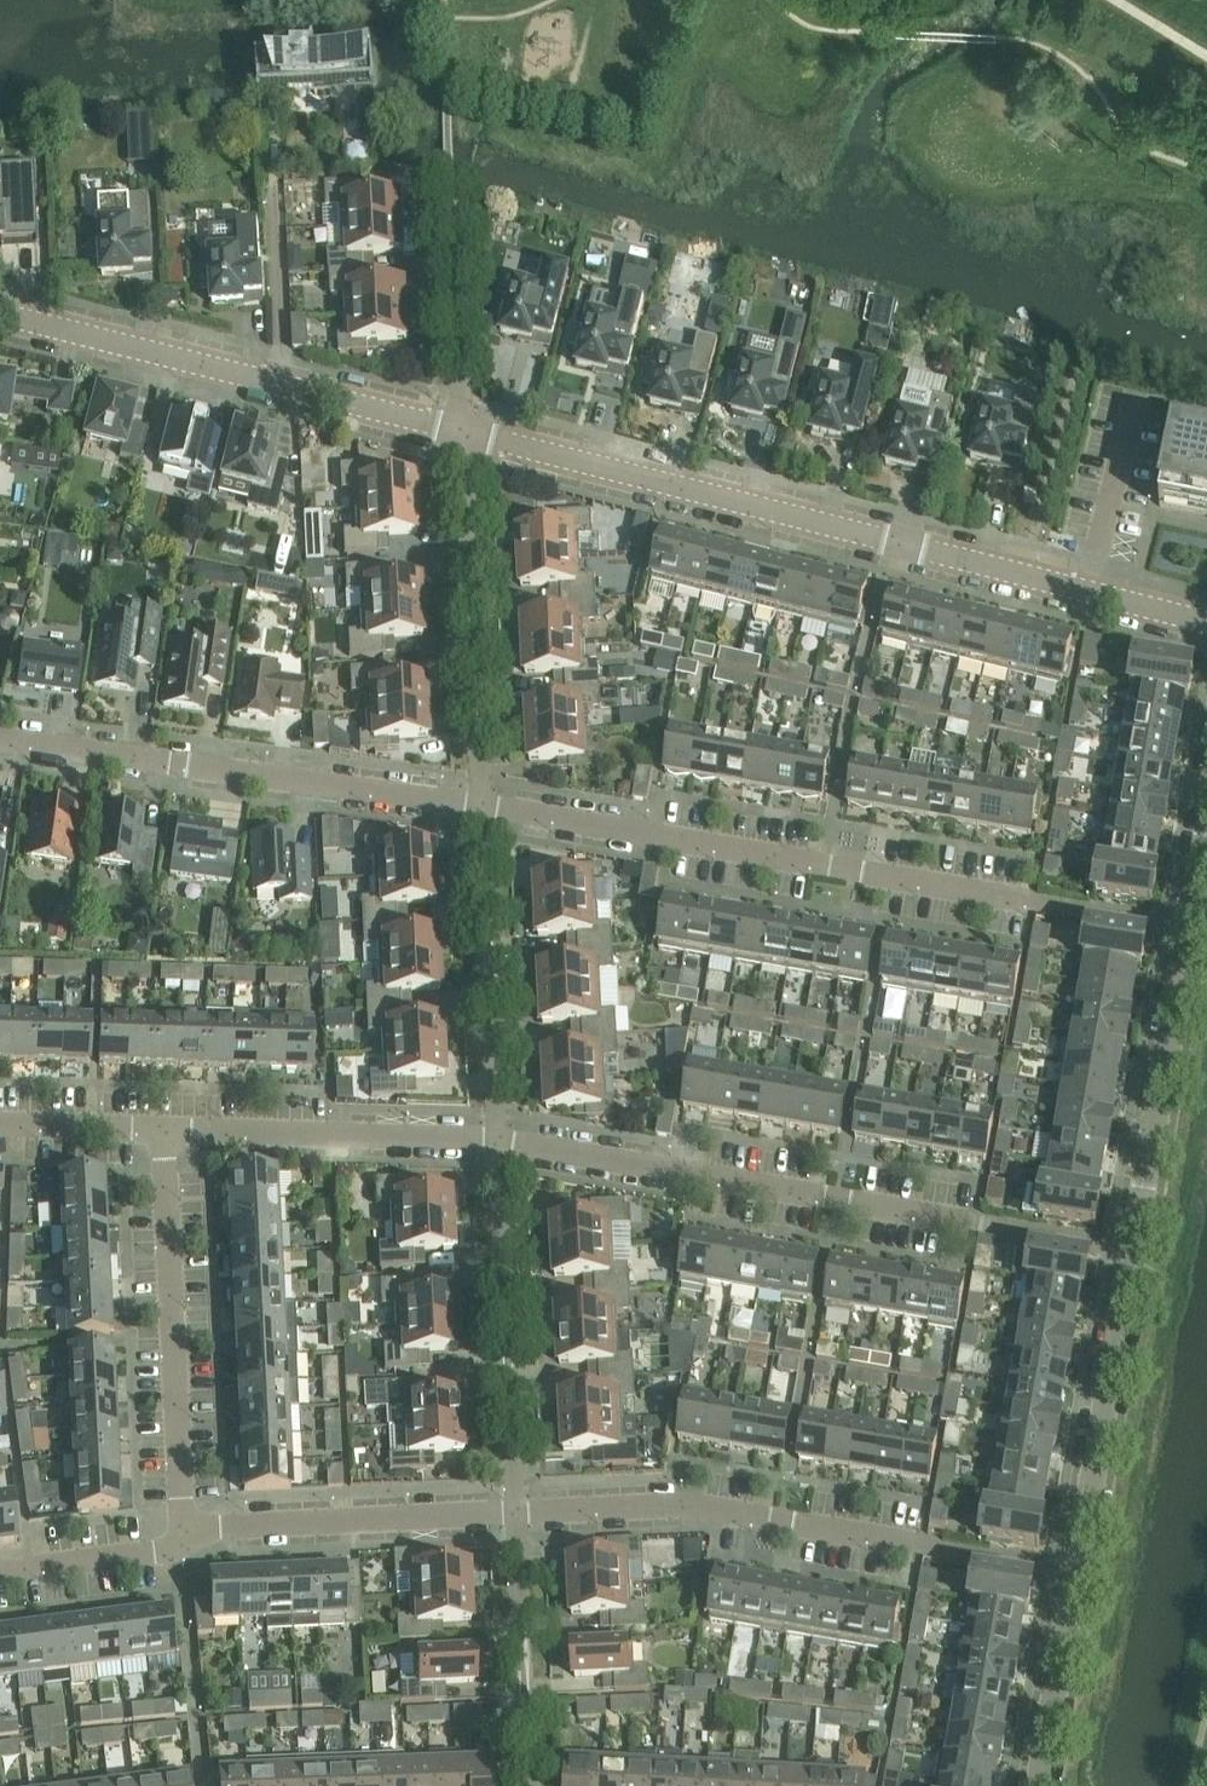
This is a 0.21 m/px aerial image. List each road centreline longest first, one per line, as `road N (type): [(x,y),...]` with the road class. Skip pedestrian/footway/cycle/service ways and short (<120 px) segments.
road 1 (residential): [(1206,624),(465,433)]
road 2 (residential): [(1187,933),(481,808)]
road 3 (residential): [(1132,1250),(499,1142)]
road 4 (residential): [(517,1517),(679,1511),(1076,1574)]
road 5 (residential): [(481,808),(0,737)]
road 6 (residential): [(465,433),(0,310)]
road 7 (residential): [(184,1550),(159,1130)]
road 8 (residential): [(517,1517),(499,1142)]
road 9 (residential): [(481,808),(465,433)]
road 10 (residential): [(499,1142),(159,1130)]
road 11 (residential): [(184,1550),(213,1533),(517,1517)]
road 12 (residential): [(499,1142),(481,808)]
road 13 (residential): [(1076,1574),(1132,1250)]
road 14 (residential): [(1132,1250),(1187,933)]
road 15 (residential): [(529,1785),(517,1517)]
road 16 (residential): [(1039,1785),(1076,1574)]
road 17 (residential): [(0,1572),(184,1550)]
road 18 (residential): [(465,433),(462,258)]
road 19 (residential): [(159,1130),(0,1125)]

